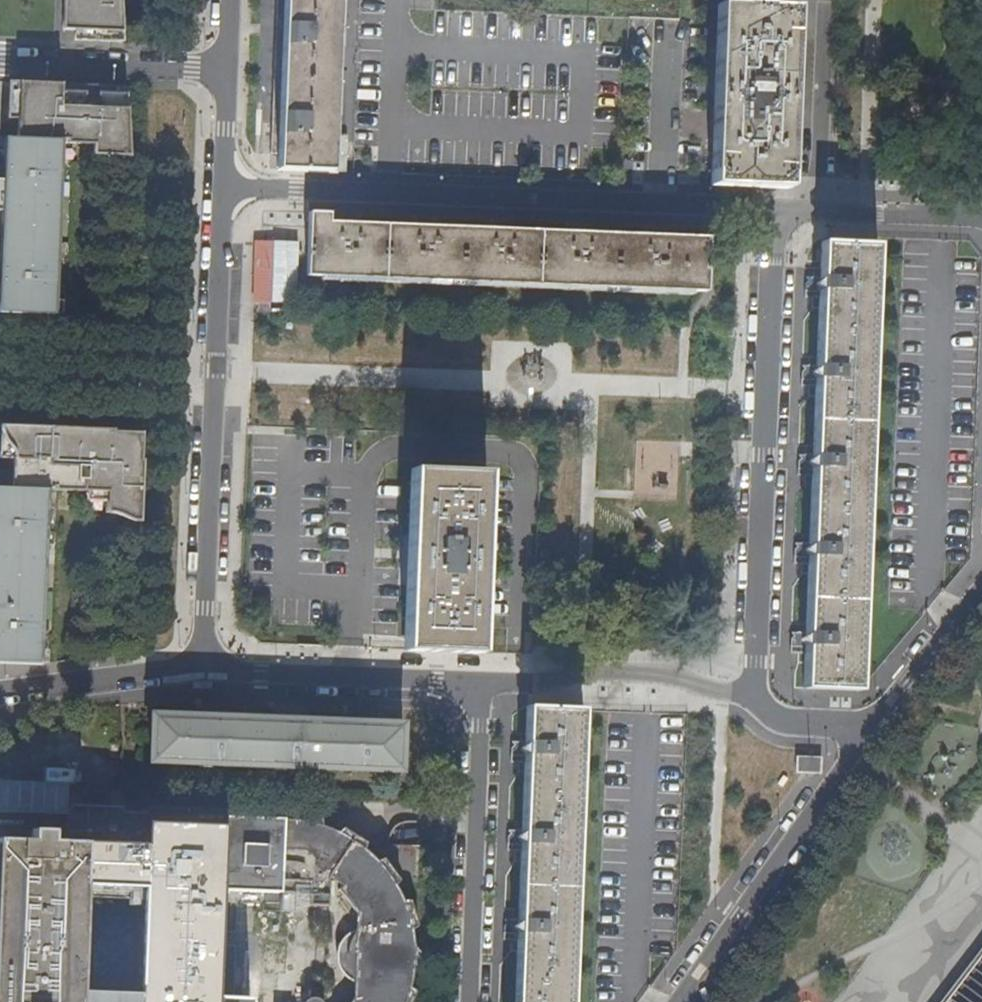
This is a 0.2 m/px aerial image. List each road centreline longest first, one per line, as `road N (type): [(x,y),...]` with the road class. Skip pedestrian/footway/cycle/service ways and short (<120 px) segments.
road 1 (residential): [(781,222),(221,191)]
road 2 (residential): [(221,191),(199,444),(198,673)]
road 3 (residential): [(781,222),(754,694)]
road 4 (residential): [(676,1001),(869,729)]
road 5 (residential): [(480,682),(465,1001)]
road 6 (residential): [(198,673),(480,682)]
road 7 (residential): [(754,694),(719,695),(668,675),(581,669),(480,682)]
road 8 (residential): [(0,64),(225,71)]
road 9 (residential): [(981,231),(781,222)]
road 10 (residential): [(0,697),(198,673)]
road 11 (residential): [(869,729),(981,580)]
road 12 (residential): [(869,729),(795,721),(763,709),(754,694)]
road 13 (residential): [(225,71),(221,191)]

